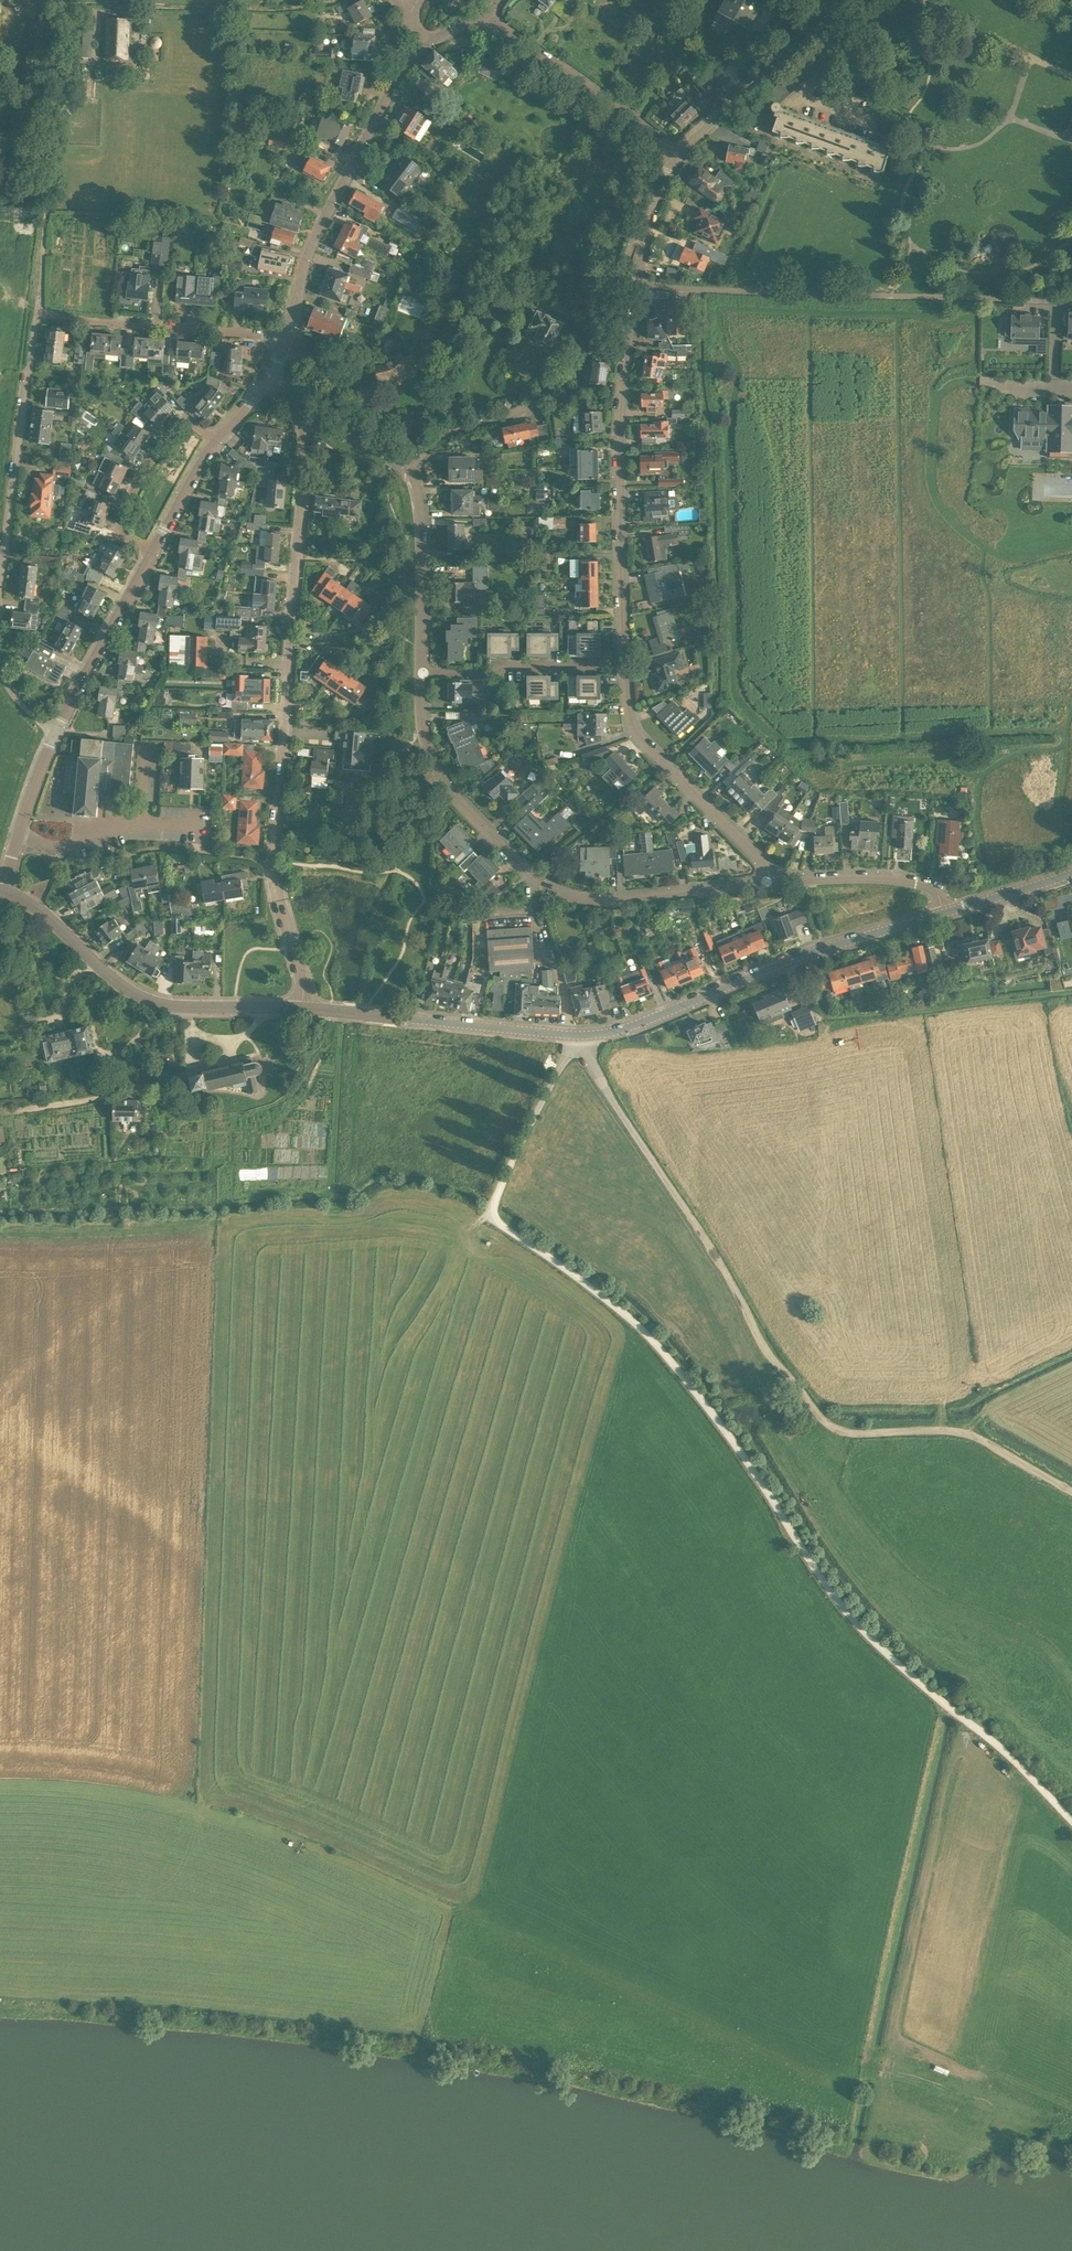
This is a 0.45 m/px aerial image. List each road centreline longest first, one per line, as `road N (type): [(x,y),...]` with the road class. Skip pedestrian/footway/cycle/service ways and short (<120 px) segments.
road 1 (unclassified): [(576,1035),(494,1199),(494,1218),(653,1341),(719,1421),(855,1620),(1071,1822)]
road 2 (track): [(1071,1493),(979,1437),(851,1434),(827,1425),(764,1347),(576,1035)]
road 3 (residential): [(768,882),(763,862),(665,765),(632,719),(618,507),(635,284)]
road 4 (residential): [(304,1008),(273,862),(304,423)]
road 5 (residential): [(287,338),(39,315),(0,600)]
road 6 (residential): [(768,882),(598,901),(549,889),(439,777),(421,728),(420,673)]
road 7 (residential): [(1071,297),(635,284)]
road 8 (tertiary): [(576,1035),(631,1027),(780,964),(942,913)]
road 9 (residential): [(643,228),(540,399),(460,426),(408,469)]
road 10 (tertiary): [(304,1008),(179,1007),(144,999),(47,916),(0,891)]
road 11 (residential): [(287,338),(303,265),(396,76),(426,44)]
road 12 (tertiary): [(304,1008),(576,1035)]
road 13 (residential): [(675,157),(480,11)]
road 14 (residential): [(675,157),(849,0)]
road 15 (residential): [(420,673),(420,517),(408,469)]
road 16 (residential): [(54,732),(151,551)]
road 17 (residential): [(151,551),(117,532),(144,470),(175,430),(189,424),(216,440)]
road 18 (residential): [(942,913),(938,897),(916,882),(768,882)]
road 19 (residential): [(420,673),(599,668)]
road 20 (tertiary): [(942,913),(1071,873)]
road 21 (residential): [(151,551),(216,440)]

